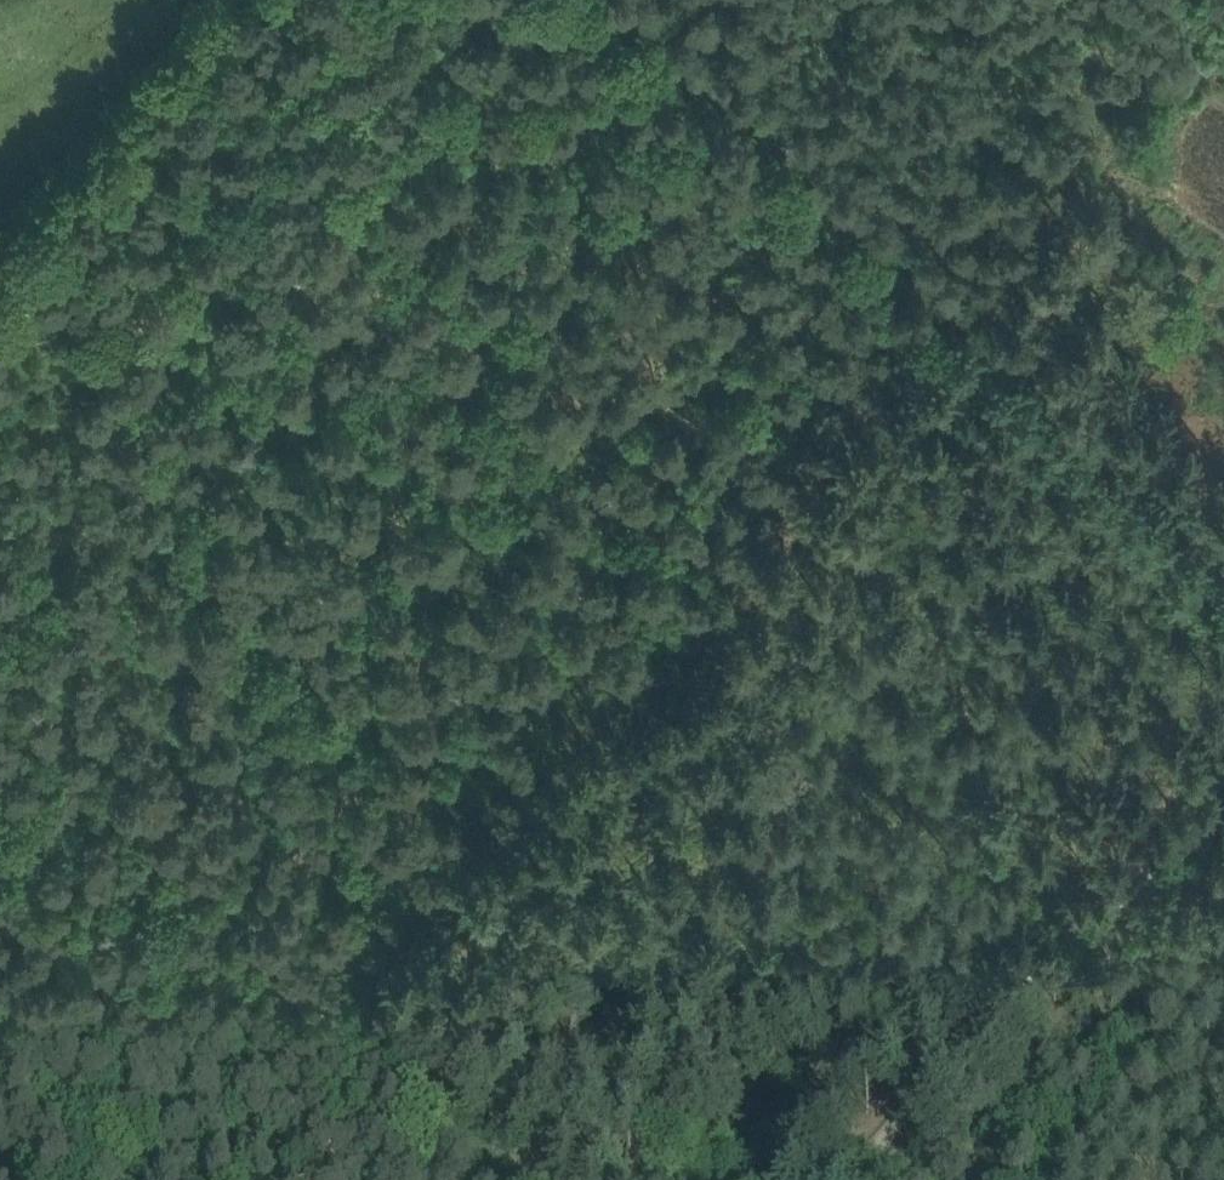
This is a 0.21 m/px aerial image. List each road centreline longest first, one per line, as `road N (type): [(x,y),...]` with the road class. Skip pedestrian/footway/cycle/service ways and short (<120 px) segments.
road 1 (track): [(833,1179),(1223,764)]

